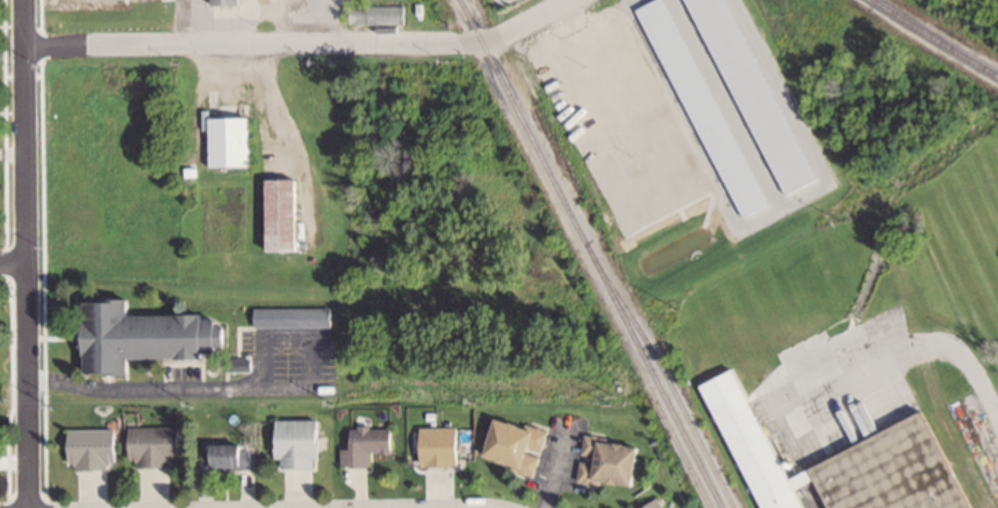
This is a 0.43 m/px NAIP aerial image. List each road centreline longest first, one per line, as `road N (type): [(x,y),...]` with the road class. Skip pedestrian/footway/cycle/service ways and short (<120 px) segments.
road 1 (residential): [(572,0),(482,42),(460,44),(26,49)]
road 2 (residential): [(25,0),(28,507)]

